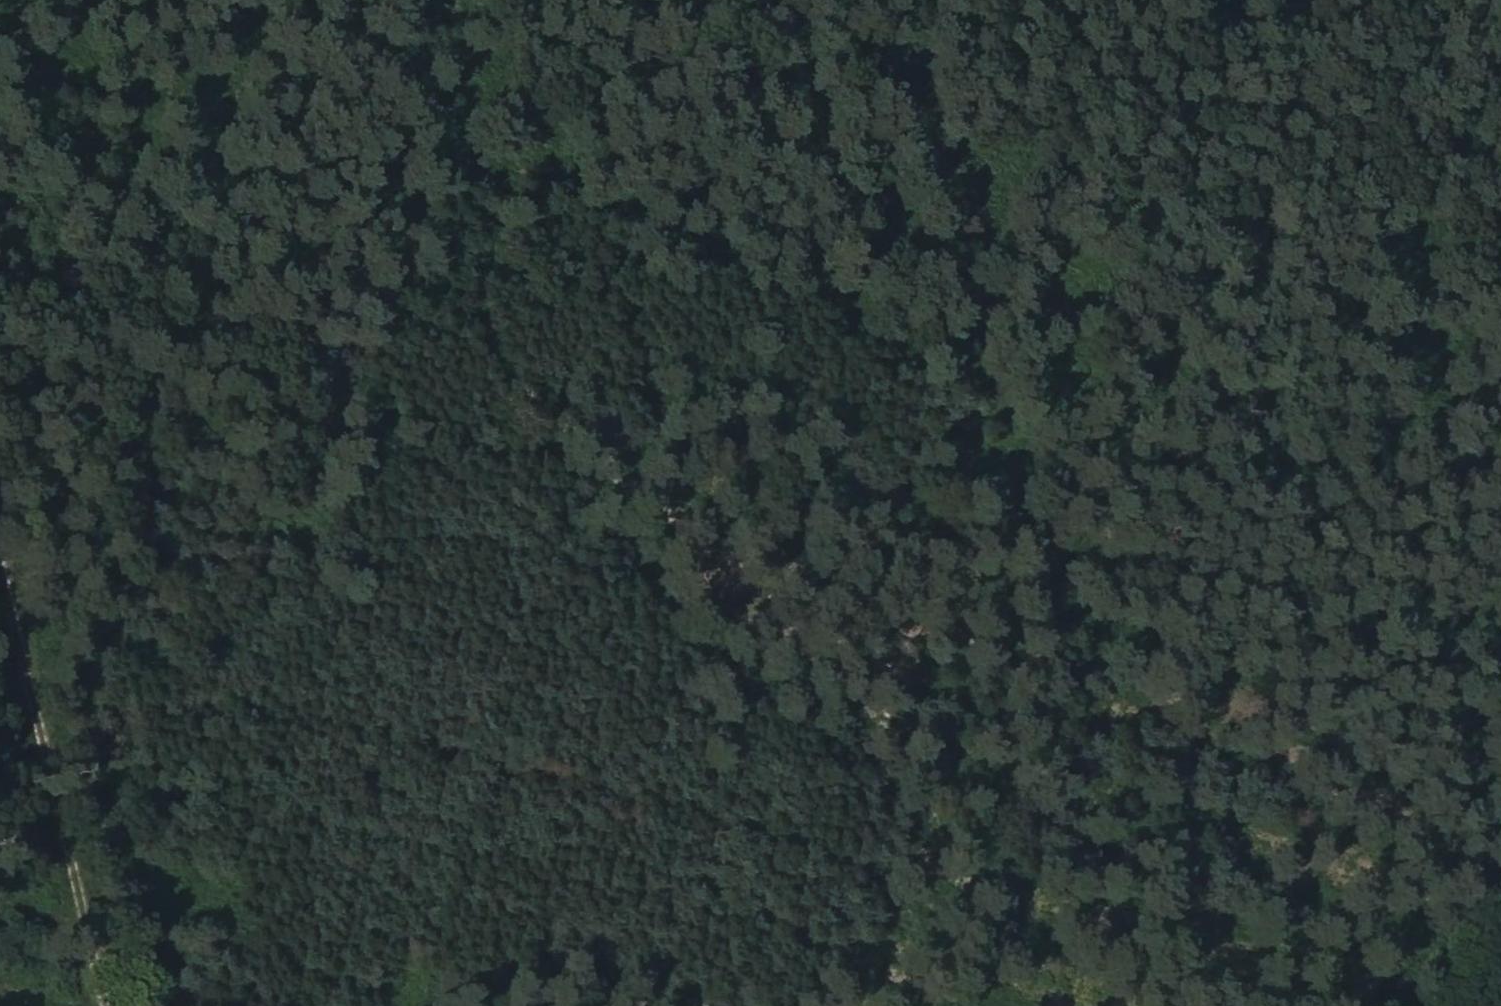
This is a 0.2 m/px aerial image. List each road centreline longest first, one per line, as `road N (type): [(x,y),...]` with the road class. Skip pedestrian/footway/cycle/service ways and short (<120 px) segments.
road 1 (track): [(0,571),(107,1005)]
road 2 (track): [(1500,833),(1408,1005)]

